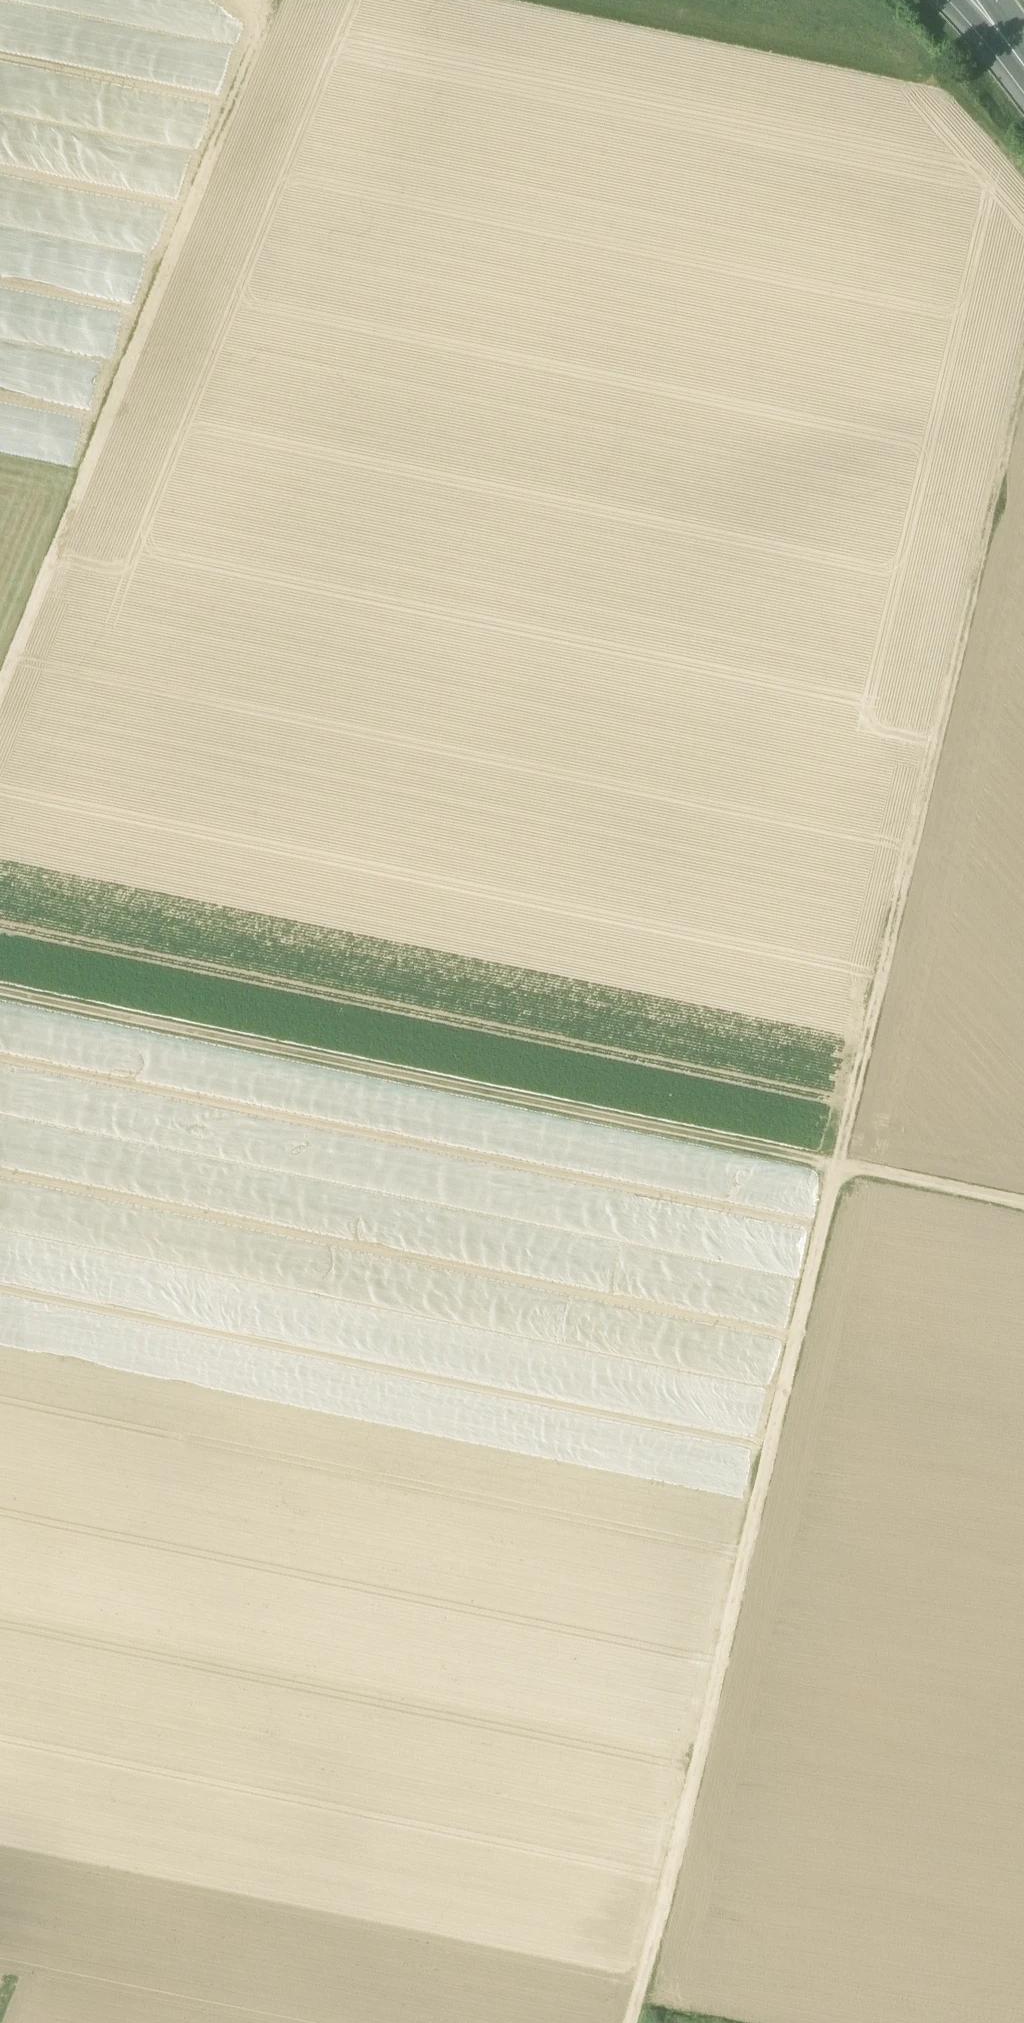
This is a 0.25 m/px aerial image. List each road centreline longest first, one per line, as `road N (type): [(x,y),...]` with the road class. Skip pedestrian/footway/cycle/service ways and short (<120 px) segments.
road 1 (track): [(0,993),(1023,1208)]
road 2 (track): [(836,1170),(634,2022)]
road 3 (track): [(0,681),(257,26)]

